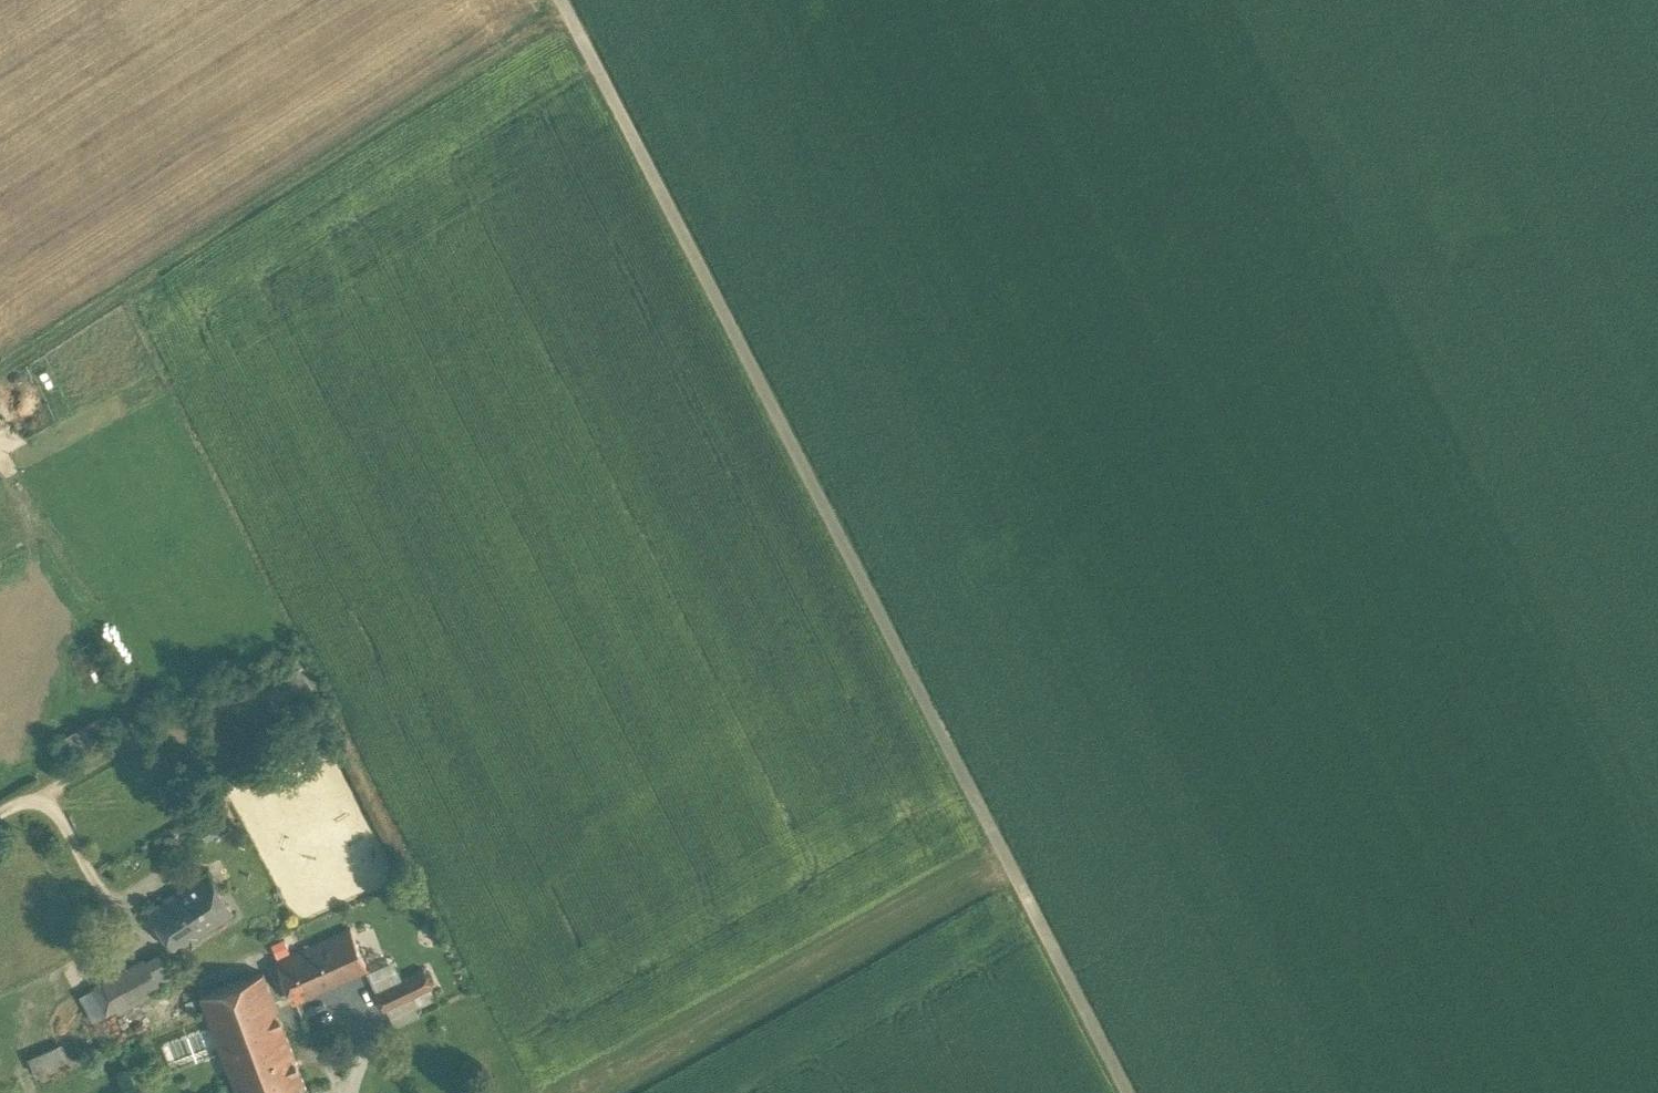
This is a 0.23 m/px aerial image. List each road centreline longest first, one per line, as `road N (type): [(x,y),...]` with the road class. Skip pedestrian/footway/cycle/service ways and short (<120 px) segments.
road 1 (track): [(570,0),(1130,1092)]

